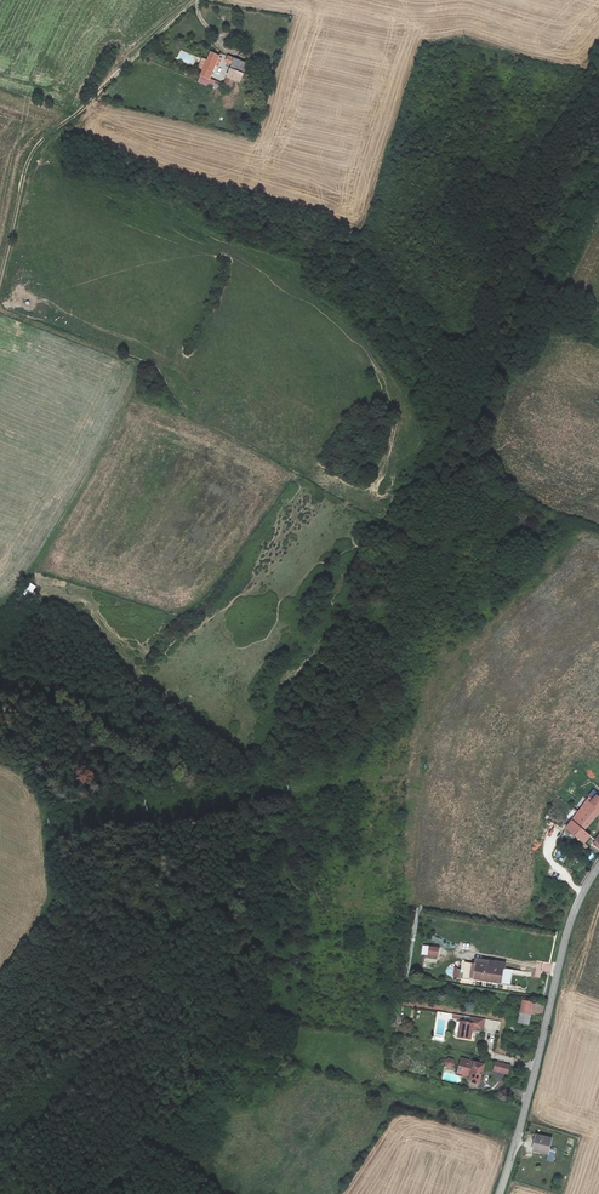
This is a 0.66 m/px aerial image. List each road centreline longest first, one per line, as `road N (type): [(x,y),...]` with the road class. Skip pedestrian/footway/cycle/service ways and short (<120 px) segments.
road 1 (track): [(27,576),(95,464),(137,369),(0,310)]
road 2 (unclassified): [(499,1193),(571,920),(598,866)]
road 3 (track): [(0,283),(32,154),(93,100)]
road 4 (unclassified): [(196,0),(93,100)]

